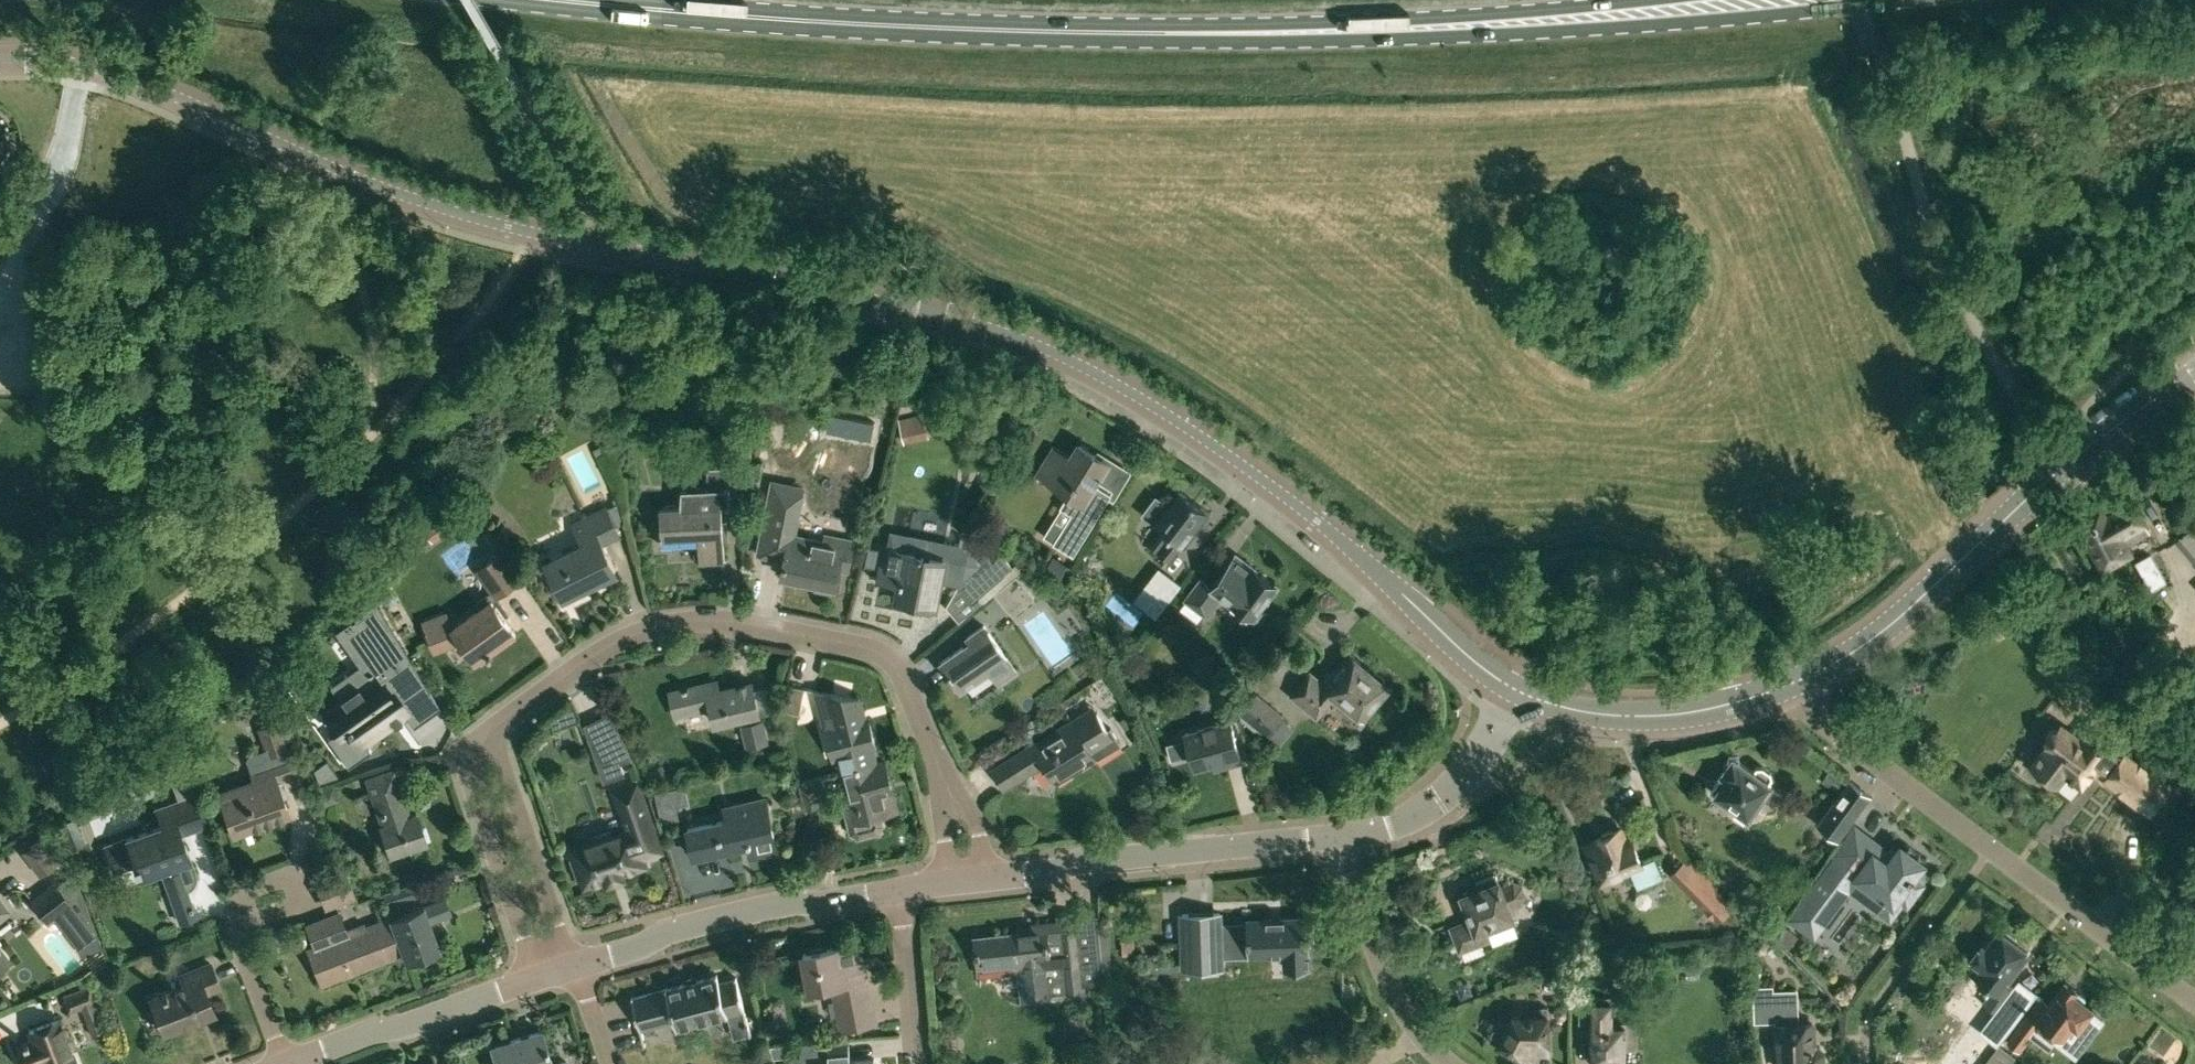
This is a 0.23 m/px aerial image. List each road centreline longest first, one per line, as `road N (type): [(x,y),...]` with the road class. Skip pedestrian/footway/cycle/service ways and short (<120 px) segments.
road 1 (tertiary): [(1376,571),(1185,425),(1002,331),(455,212),(355,178),(117,72),(0,58)]
road 2 (primary): [(618,0),(1003,29),(1289,30)]
road 3 (primary): [(1289,30),(1628,25),(1903,0)]
road 4 (residential): [(496,732),(653,627),(706,622),(866,646),(894,660),(951,795)]
road 5 (tertiary): [(1793,686),(1874,640),(2062,465),(2194,375)]
road 6 (primary): [(1650,0),(1289,30)]
road 7 (tertiary): [(989,875),(1342,841)]
road 8 (tertiary): [(577,962),(714,920),(896,887)]
road 9 (tertiary): [(1517,695),(1586,715),(1652,720),(1793,686)]
road 10 (residential): [(496,732),(465,753),(534,978)]
road 11 (residential): [(1993,851),(1838,736),(1793,686)]
road 12 (residential): [(1452,1063),(1387,981),(1342,841)]
road 13 (residential): [(1871,1063),(1874,1012),(1993,851)]
road 14 (residential): [(2194,1000),(1993,851)]
road 15 (tertiary): [(305,1063),(534,978)]
road 16 (residential): [(577,962),(496,732)]
road 17 (tertiary): [(1342,841),(1439,803),(1467,778),(1517,695)]
road 18 (residential): [(285,1063),(233,916),(310,887)]
road 19 (tertiary): [(1376,571),(1517,695)]
road 20 (residential): [(923,1063),(896,887)]

